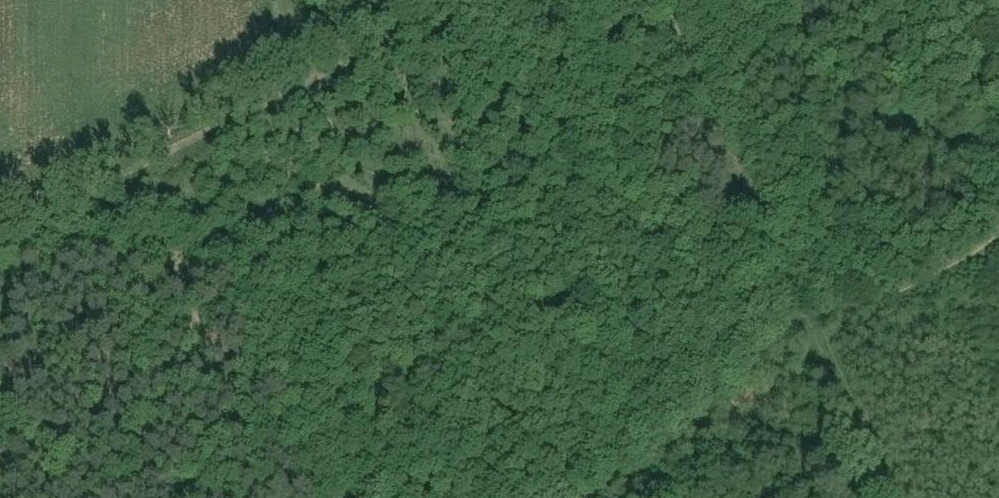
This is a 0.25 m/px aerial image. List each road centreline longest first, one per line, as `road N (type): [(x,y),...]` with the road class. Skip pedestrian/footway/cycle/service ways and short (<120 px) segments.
road 1 (track): [(0,235),(455,0)]

